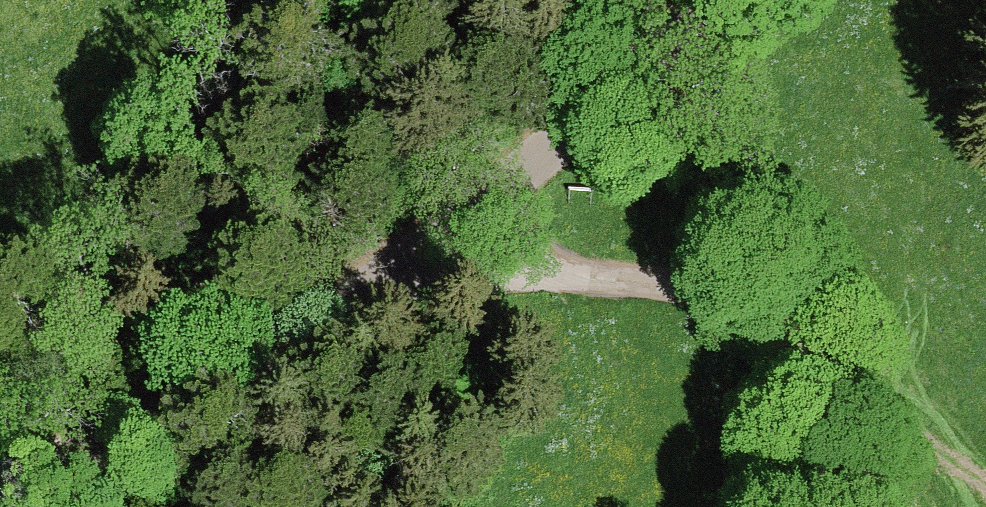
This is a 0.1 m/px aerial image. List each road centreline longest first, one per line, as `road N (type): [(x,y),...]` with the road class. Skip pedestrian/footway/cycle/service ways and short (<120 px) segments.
road 1 (unclassified): [(692,0),(492,169),(355,266),(0,489)]
road 2 (track): [(278,316),(534,268),(661,272),(782,345),(836,424),(821,506)]

